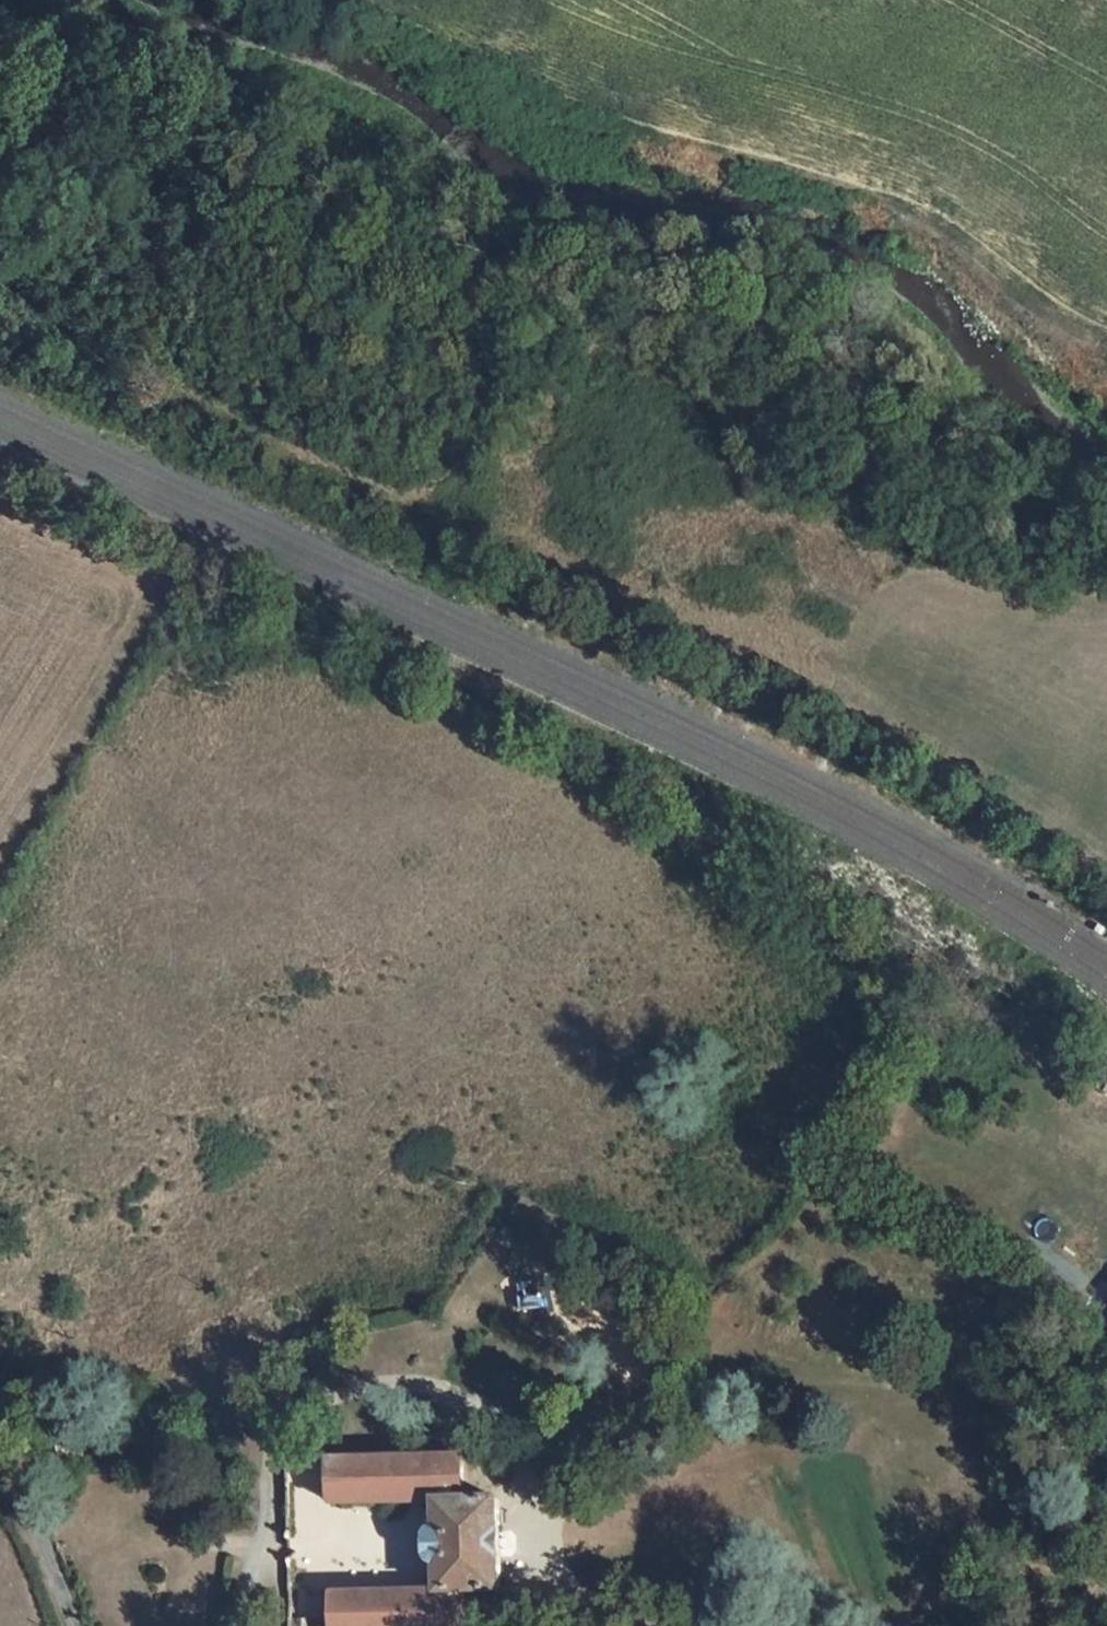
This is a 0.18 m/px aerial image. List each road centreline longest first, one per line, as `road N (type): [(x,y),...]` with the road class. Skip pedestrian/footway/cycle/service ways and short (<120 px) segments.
road 1 (unclassified): [(81,1625),(0,1479)]

